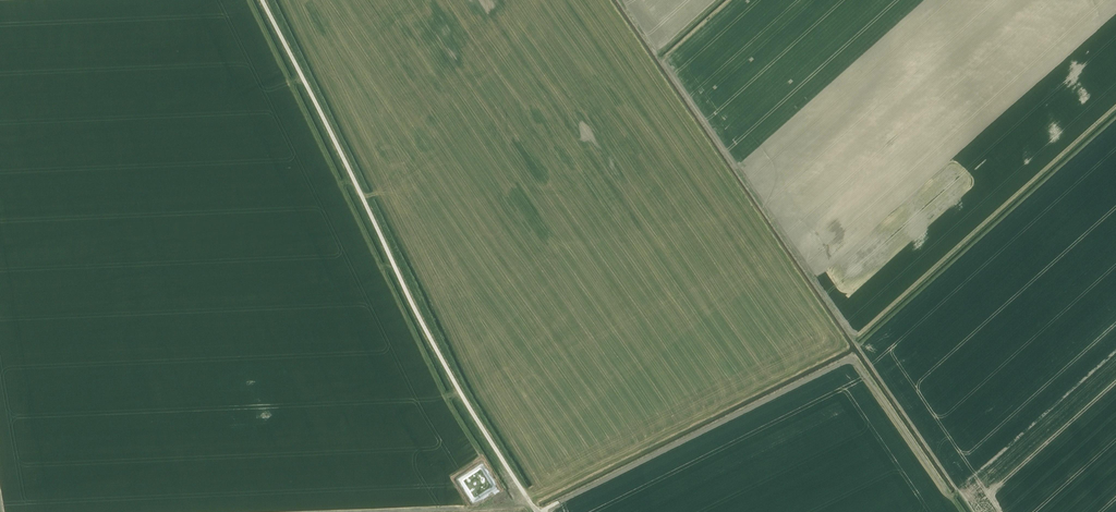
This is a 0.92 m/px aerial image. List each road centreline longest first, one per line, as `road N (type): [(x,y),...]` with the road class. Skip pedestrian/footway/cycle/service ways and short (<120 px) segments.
road 1 (unclassified): [(538,511),(469,402),(267,0)]

